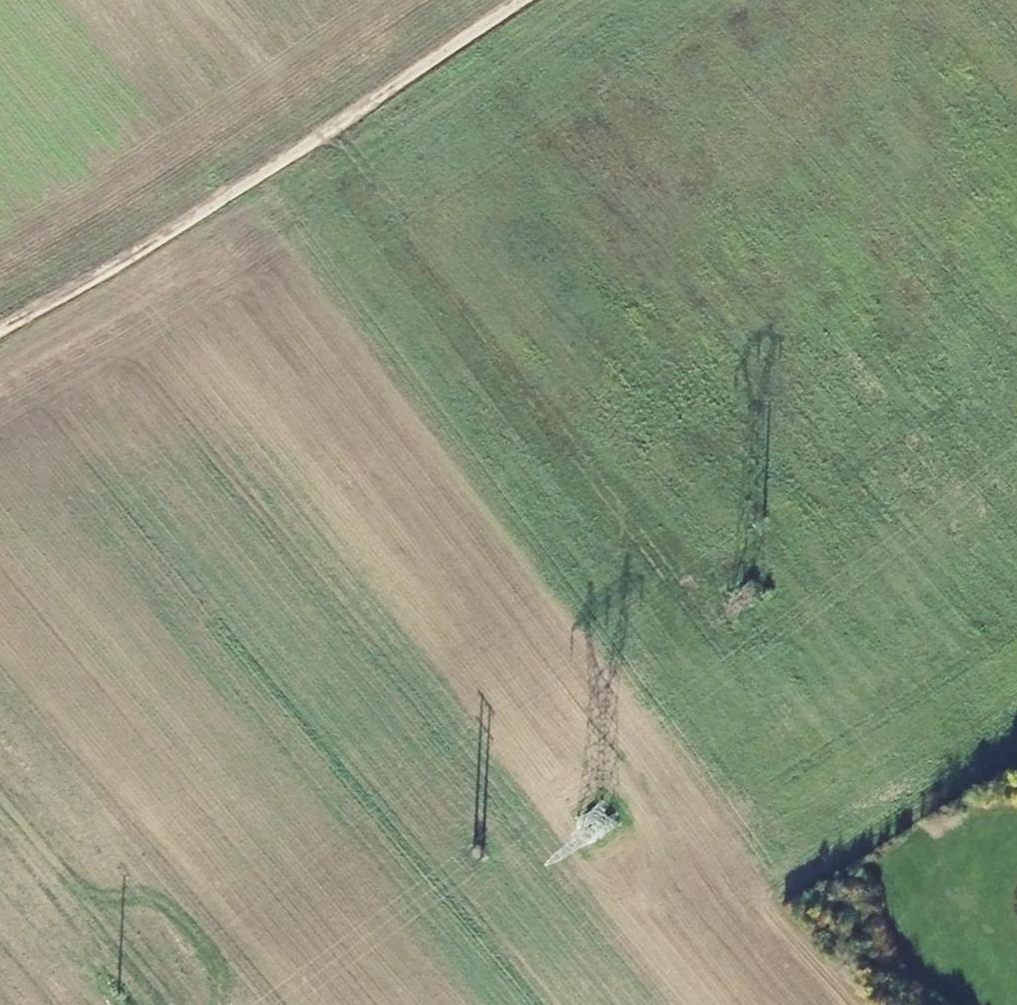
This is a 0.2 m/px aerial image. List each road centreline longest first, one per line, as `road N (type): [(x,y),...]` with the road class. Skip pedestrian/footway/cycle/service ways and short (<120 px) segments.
road 1 (track): [(502,0),(157,234),(0,323)]

